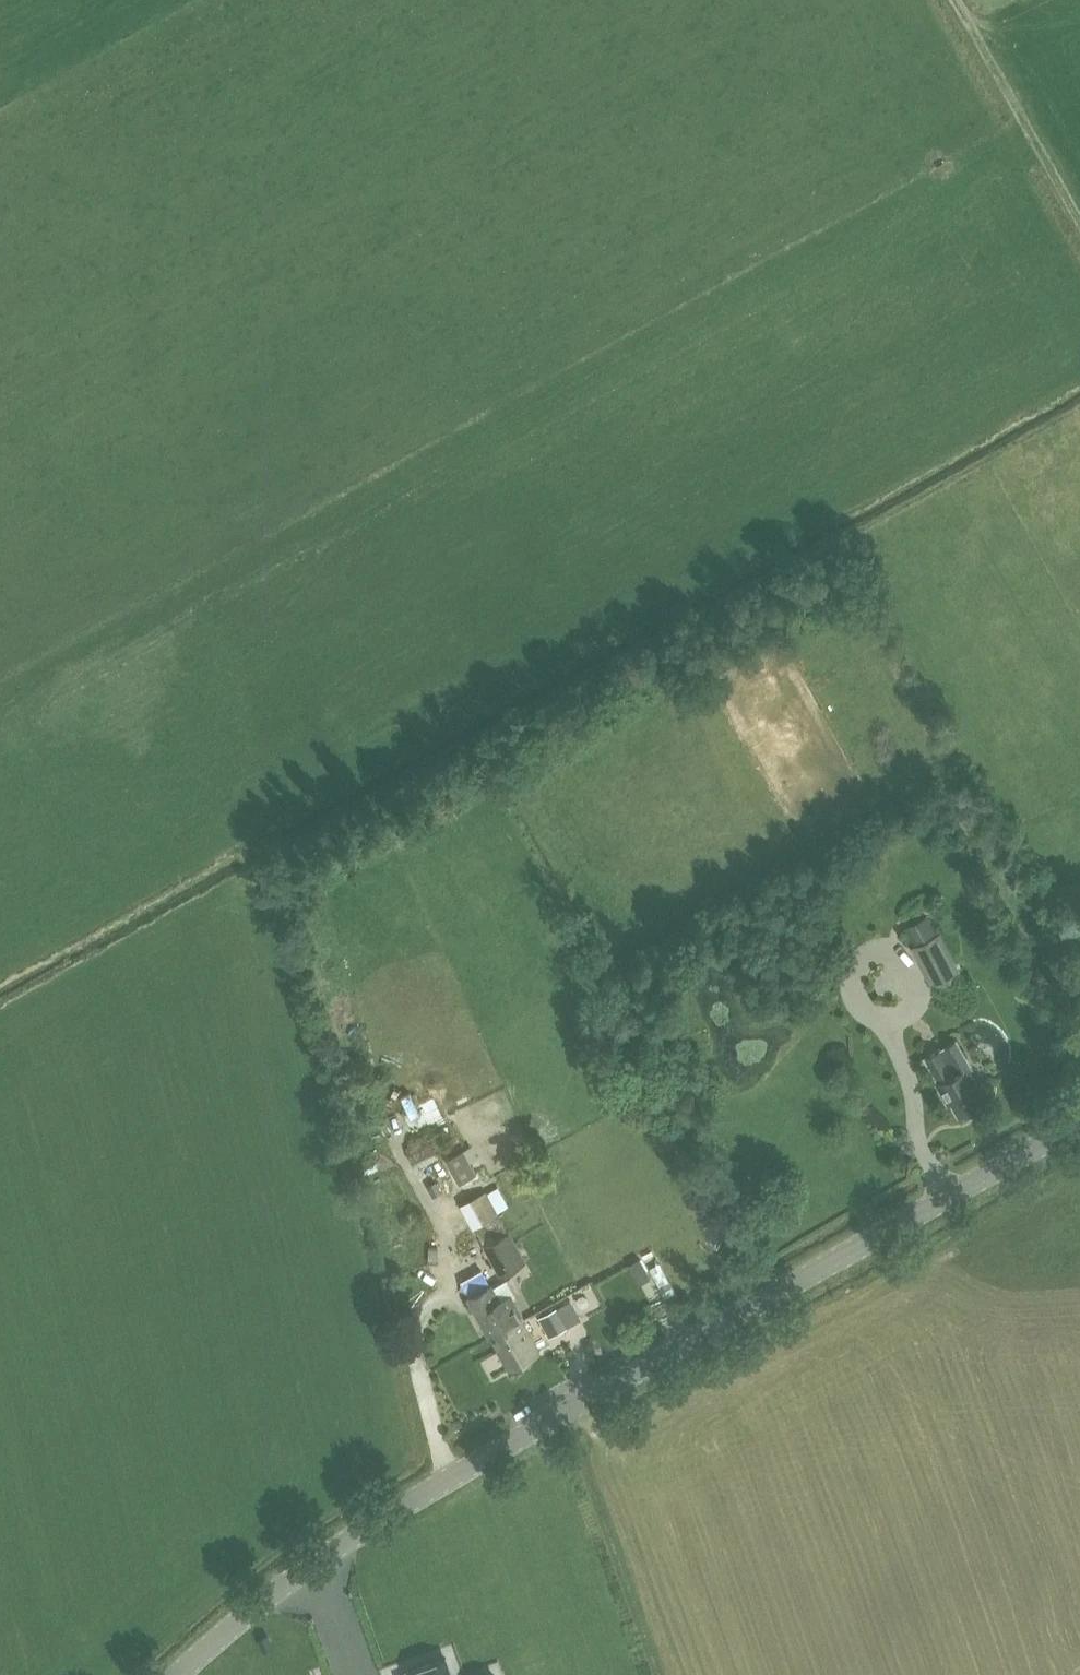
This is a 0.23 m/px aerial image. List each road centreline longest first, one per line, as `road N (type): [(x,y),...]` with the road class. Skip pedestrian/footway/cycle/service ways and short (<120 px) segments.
road 1 (unclassified): [(184,1674),(250,1611),(361,1531),(1079,1127)]

